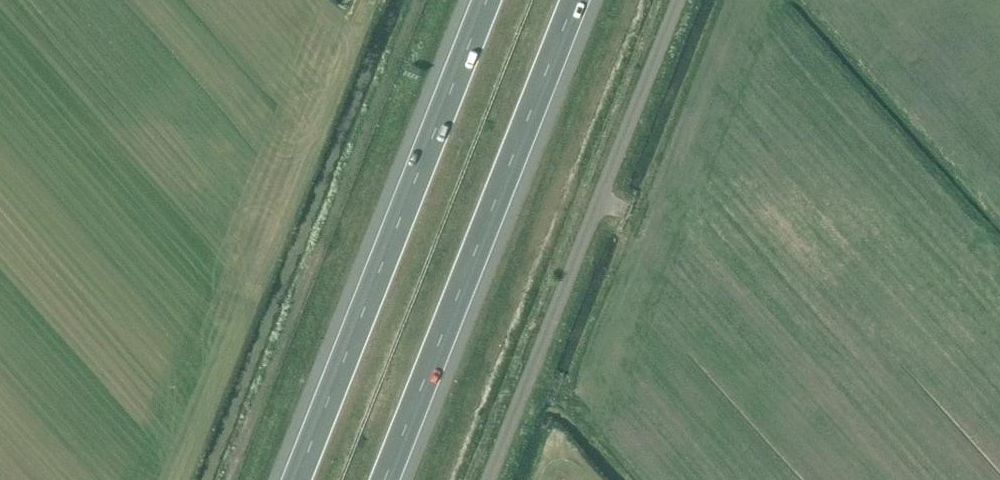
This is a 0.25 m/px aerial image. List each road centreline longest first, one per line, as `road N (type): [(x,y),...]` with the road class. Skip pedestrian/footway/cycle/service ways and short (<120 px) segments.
road 1 (unclassified): [(487,479),(678,0)]
road 2 (motorway): [(390,479),(581,0)]
road 3 (motorway): [(482,0),(292,479)]

